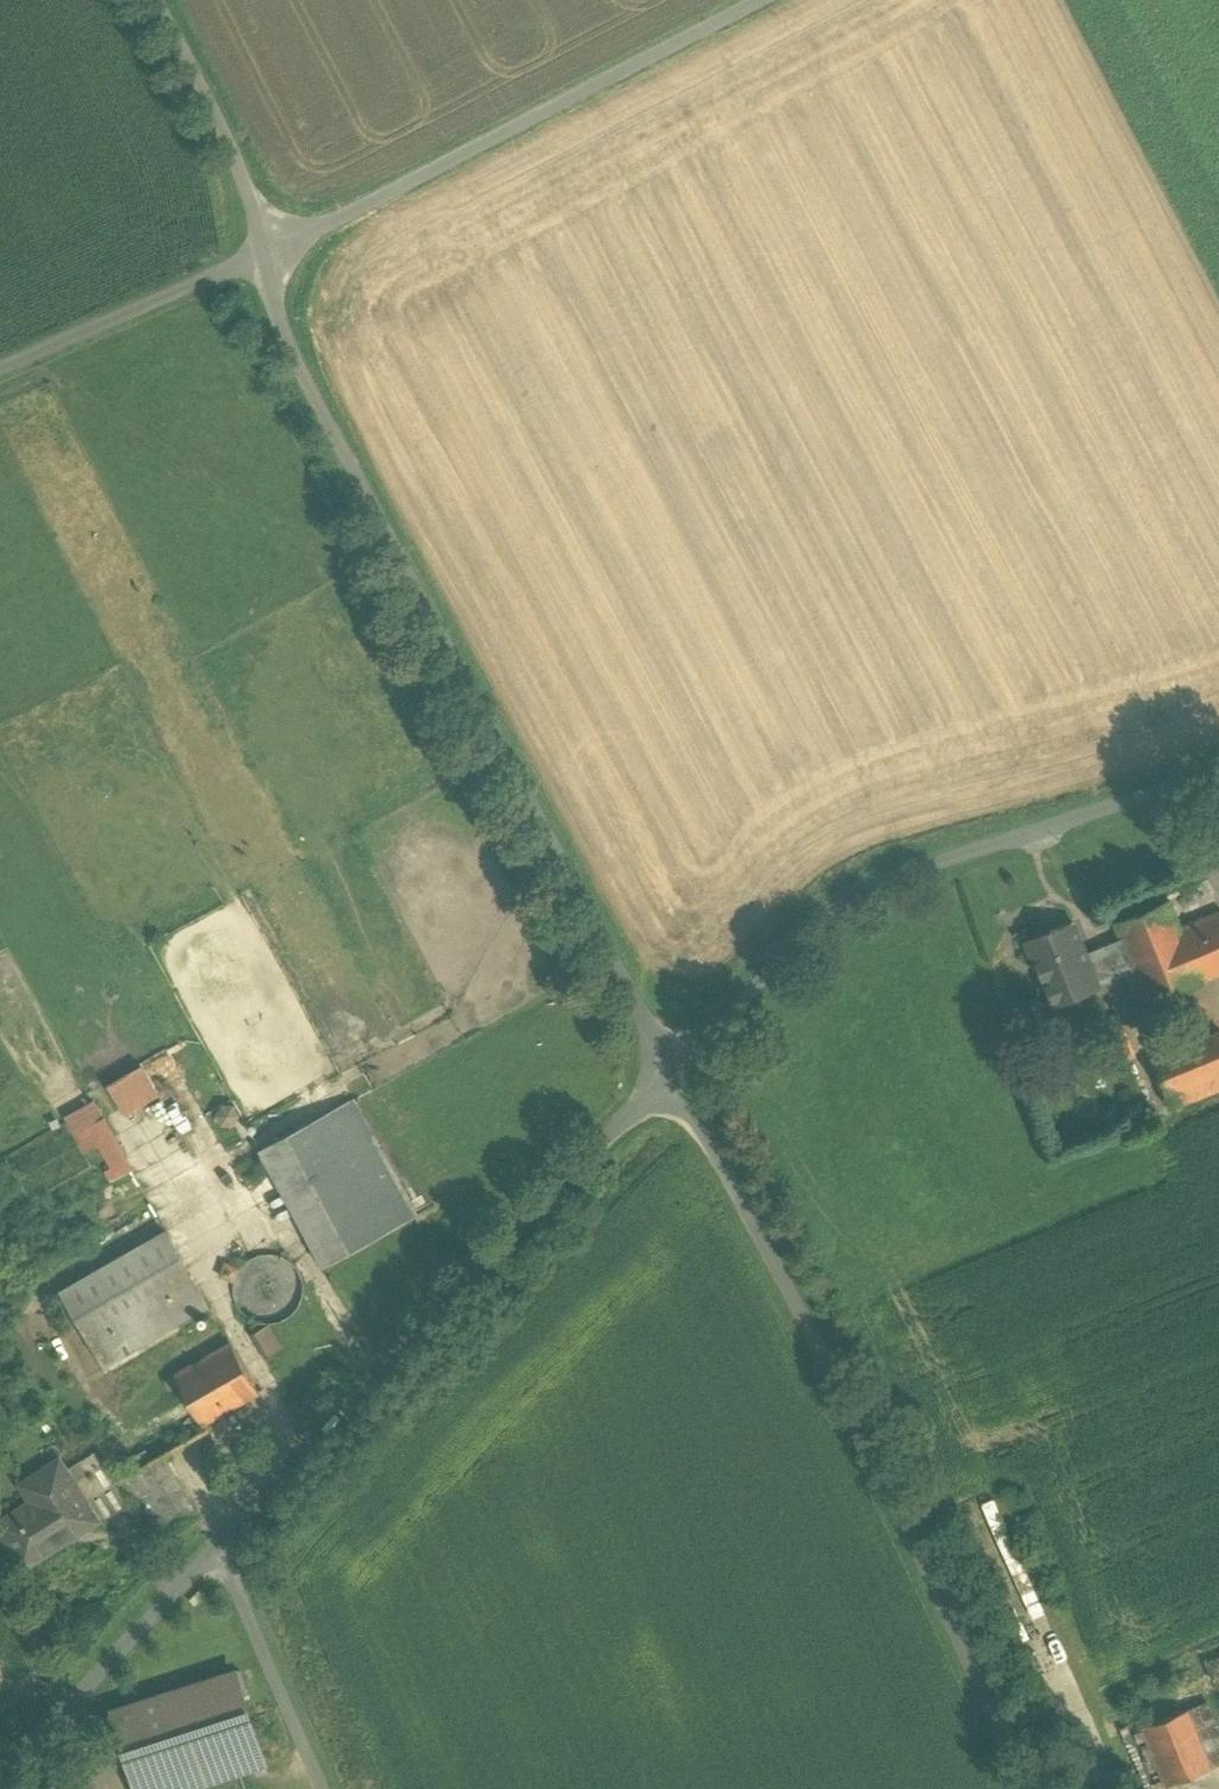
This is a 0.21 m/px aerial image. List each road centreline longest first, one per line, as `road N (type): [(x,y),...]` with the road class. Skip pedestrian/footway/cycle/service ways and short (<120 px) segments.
road 1 (unclassified): [(0,1772),(677,1073)]
road 2 (unclassified): [(276,248),(294,346),(677,1073)]
road 3 (unclassified): [(1030,1788),(888,1482),(677,1073)]
road 4 (unclassified): [(677,1073),(821,925),(863,893),(1218,770)]
road 5 (unclassified): [(769,0),(276,248)]
road 6 (unclassified): [(149,0),(276,248)]

